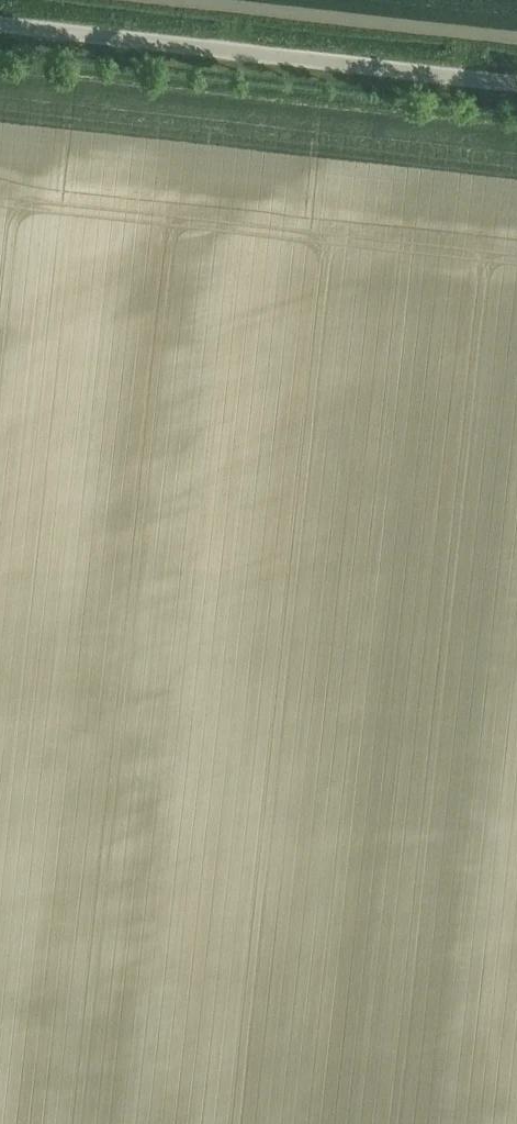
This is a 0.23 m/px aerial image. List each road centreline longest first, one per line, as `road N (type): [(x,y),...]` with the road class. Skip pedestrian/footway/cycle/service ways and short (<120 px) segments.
road 1 (unclassified): [(516,83),(0,26)]

